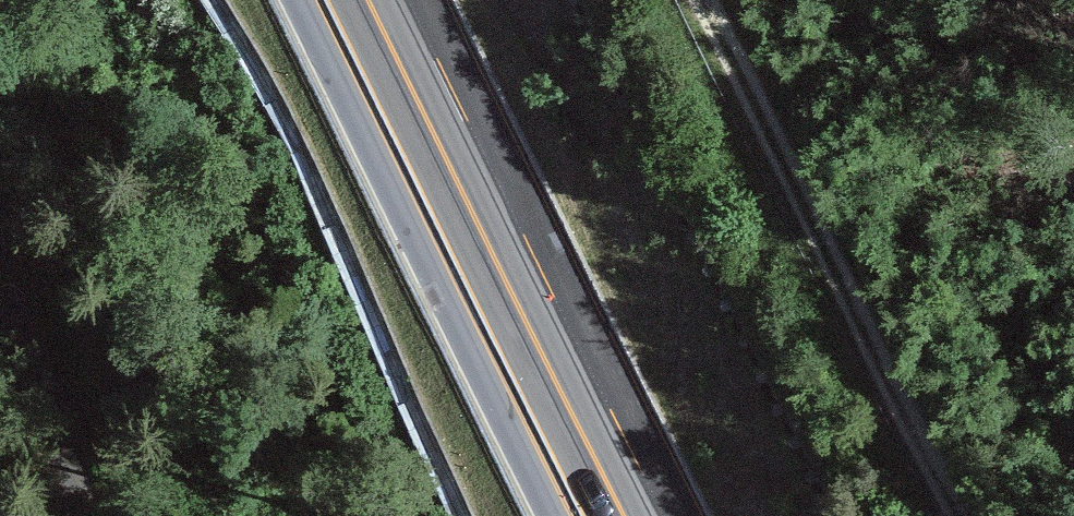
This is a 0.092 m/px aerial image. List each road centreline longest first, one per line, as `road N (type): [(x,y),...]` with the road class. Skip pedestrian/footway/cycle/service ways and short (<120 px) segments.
road 1 (primary): [(357,0),(615,515)]
road 2 (track): [(704,0),(960,515)]
road 3 (track): [(105,515),(0,250)]

